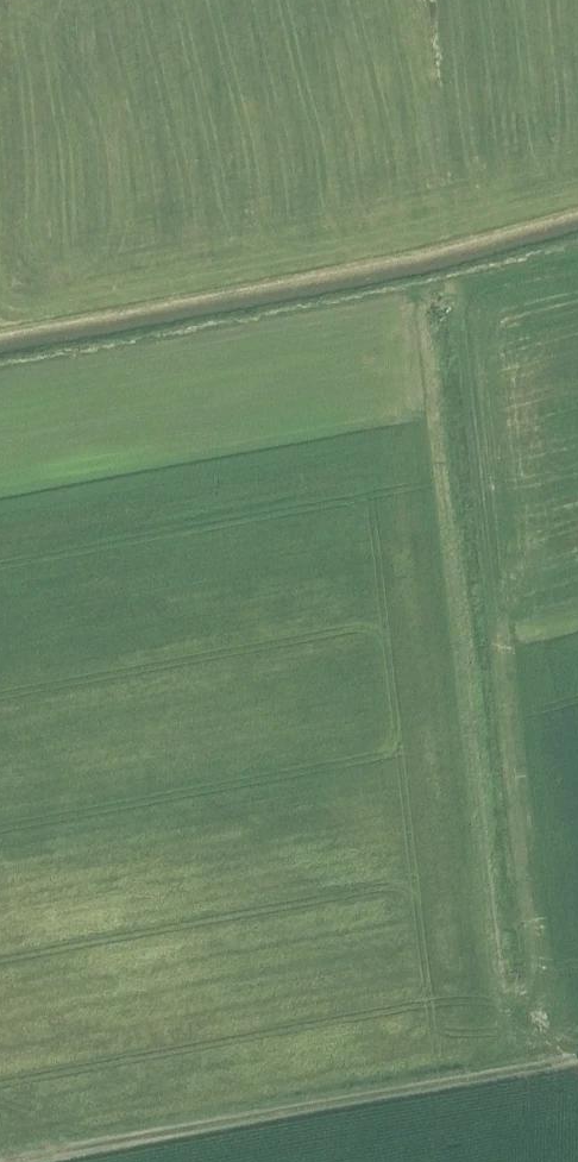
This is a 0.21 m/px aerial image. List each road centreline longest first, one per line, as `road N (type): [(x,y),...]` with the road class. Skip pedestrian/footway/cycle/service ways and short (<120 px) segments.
road 1 (track): [(110,1140),(577,1061)]

